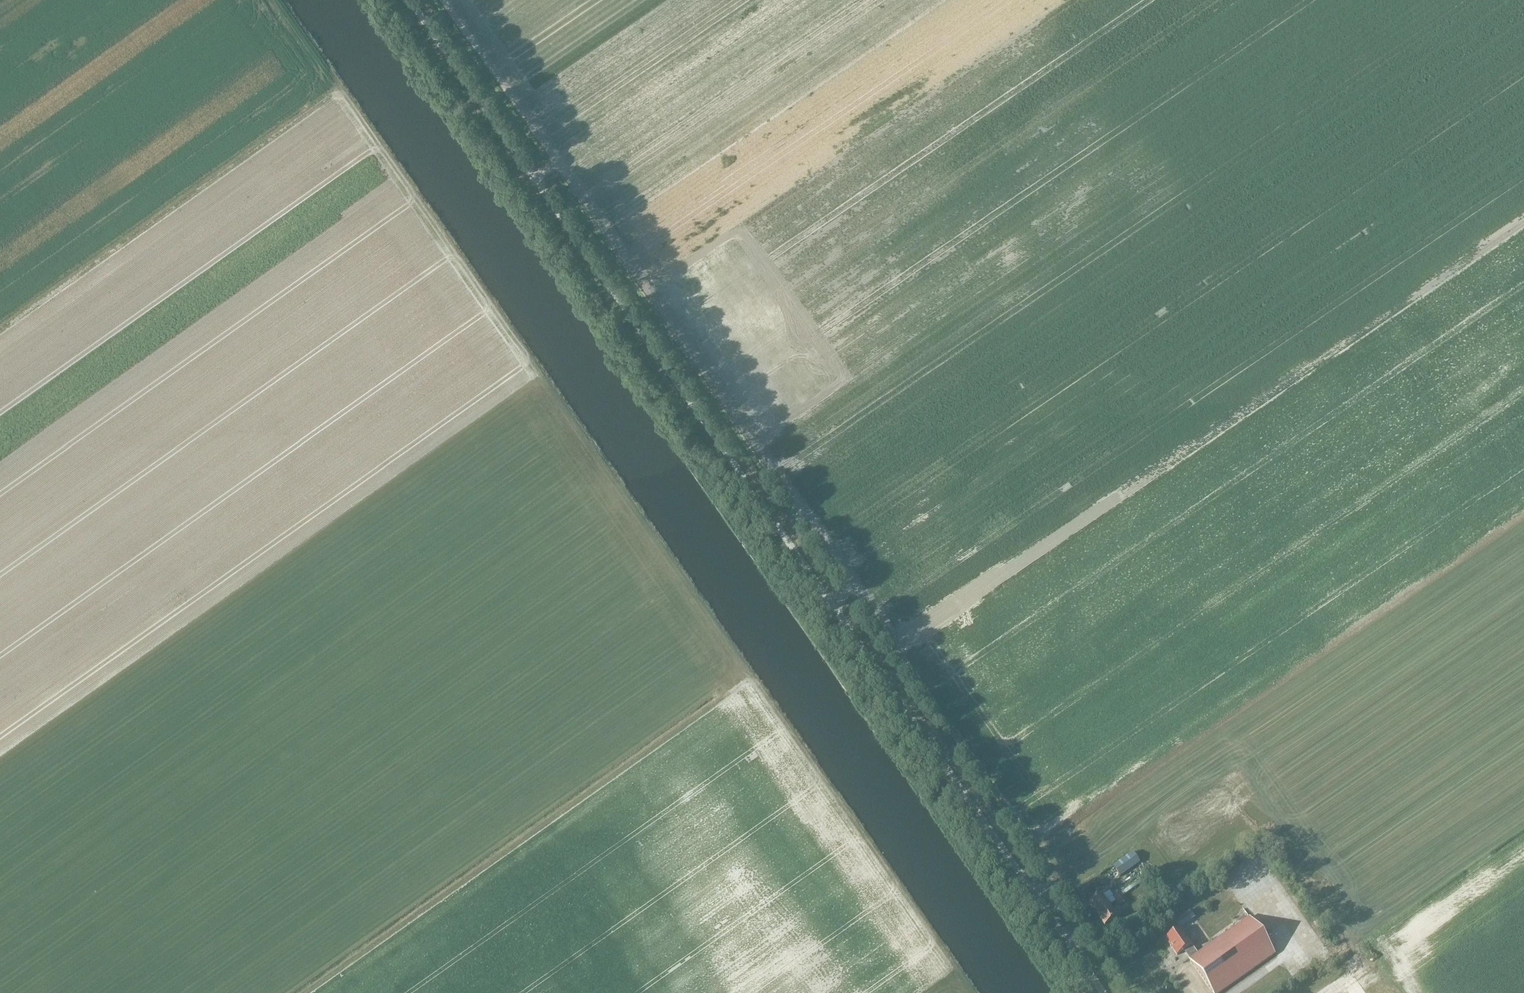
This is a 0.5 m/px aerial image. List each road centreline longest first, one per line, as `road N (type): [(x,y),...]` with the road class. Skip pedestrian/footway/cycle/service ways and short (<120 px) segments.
road 1 (unclassified): [(1103,992),(409,0)]

